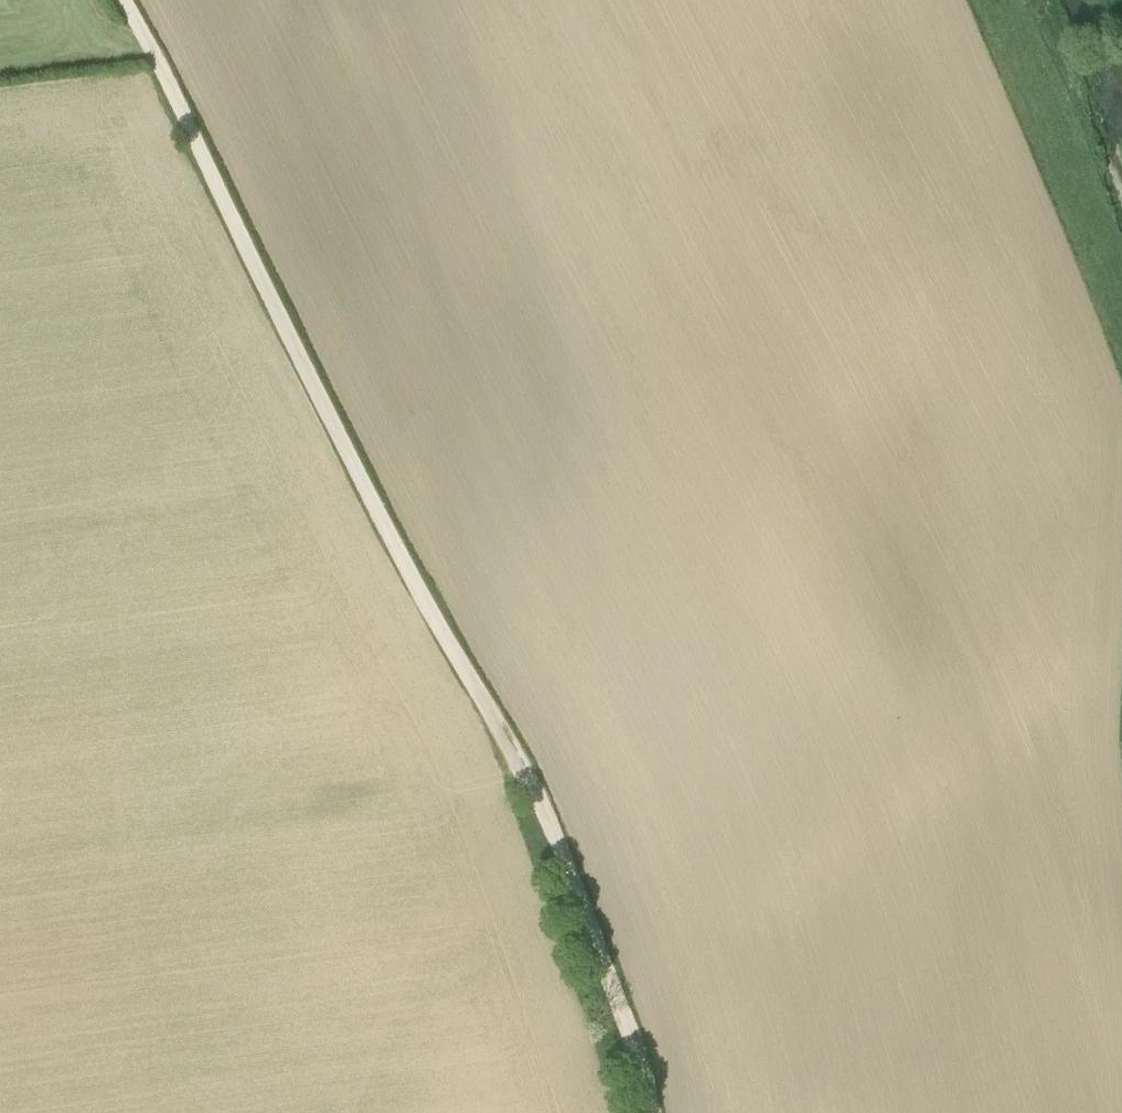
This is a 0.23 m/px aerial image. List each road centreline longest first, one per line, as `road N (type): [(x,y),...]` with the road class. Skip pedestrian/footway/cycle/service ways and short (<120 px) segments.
road 1 (track): [(653,1112),(543,808),(357,468),(124,0)]

